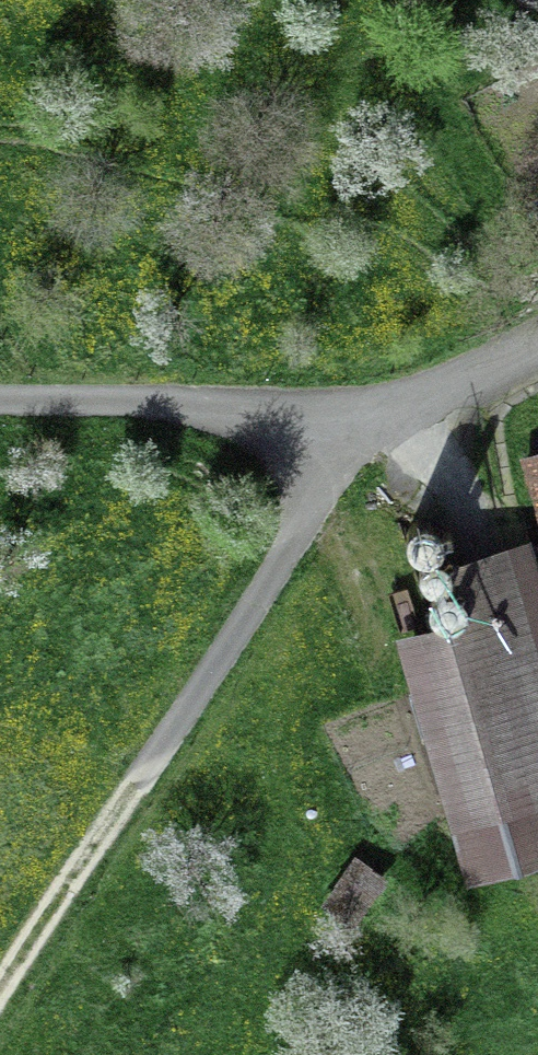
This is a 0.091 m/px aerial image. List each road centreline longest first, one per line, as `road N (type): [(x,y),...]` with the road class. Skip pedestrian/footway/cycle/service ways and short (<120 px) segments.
road 1 (track): [(116,798),(276,578),(348,430),(212,407),(0,400)]
road 2 (track): [(116,798),(0,984)]
road 3 (residential): [(348,430),(404,412),(537,337)]

